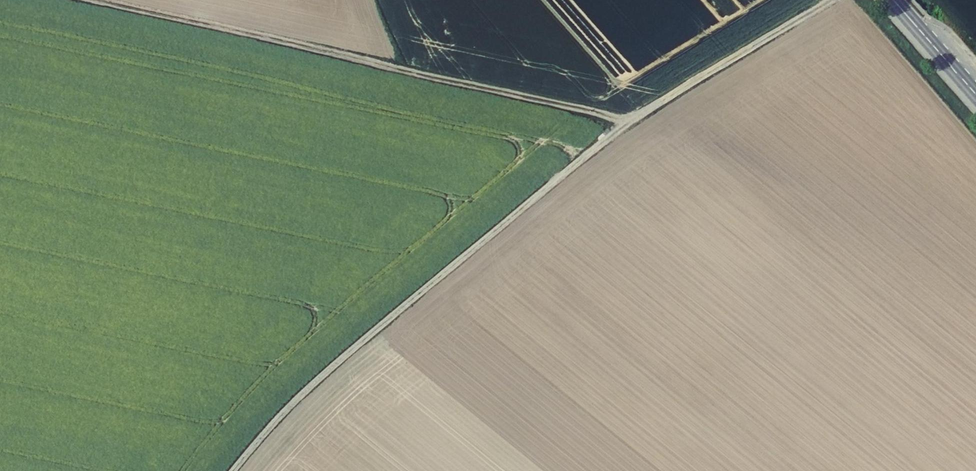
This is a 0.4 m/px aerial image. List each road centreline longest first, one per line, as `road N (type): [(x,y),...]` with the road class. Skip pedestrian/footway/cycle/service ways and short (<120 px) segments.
road 1 (track): [(831,0),(619,129),(330,369),(232,470)]
road 2 (track): [(91,0),(631,120)]
road 3 (primary): [(894,0),(975,94)]

